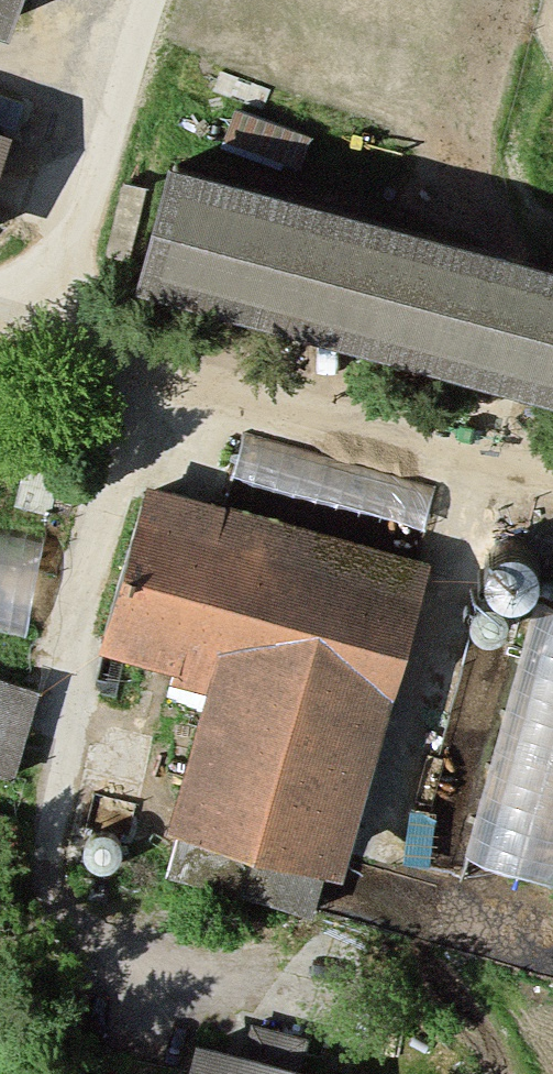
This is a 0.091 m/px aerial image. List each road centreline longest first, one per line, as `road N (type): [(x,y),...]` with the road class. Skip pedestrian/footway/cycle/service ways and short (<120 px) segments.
road 1 (track): [(42,323),(143,0)]

